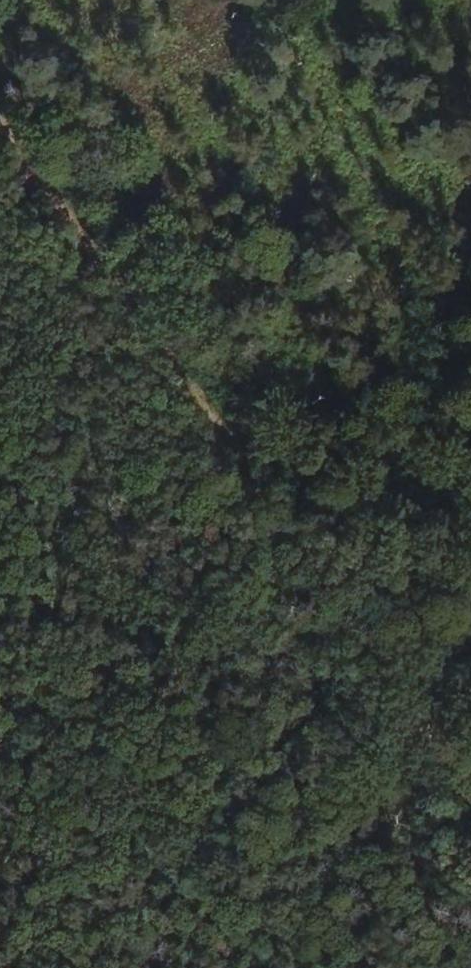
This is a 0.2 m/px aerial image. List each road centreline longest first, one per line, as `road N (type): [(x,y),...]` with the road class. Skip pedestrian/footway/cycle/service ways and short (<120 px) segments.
road 1 (track): [(0,162),(470,827)]

